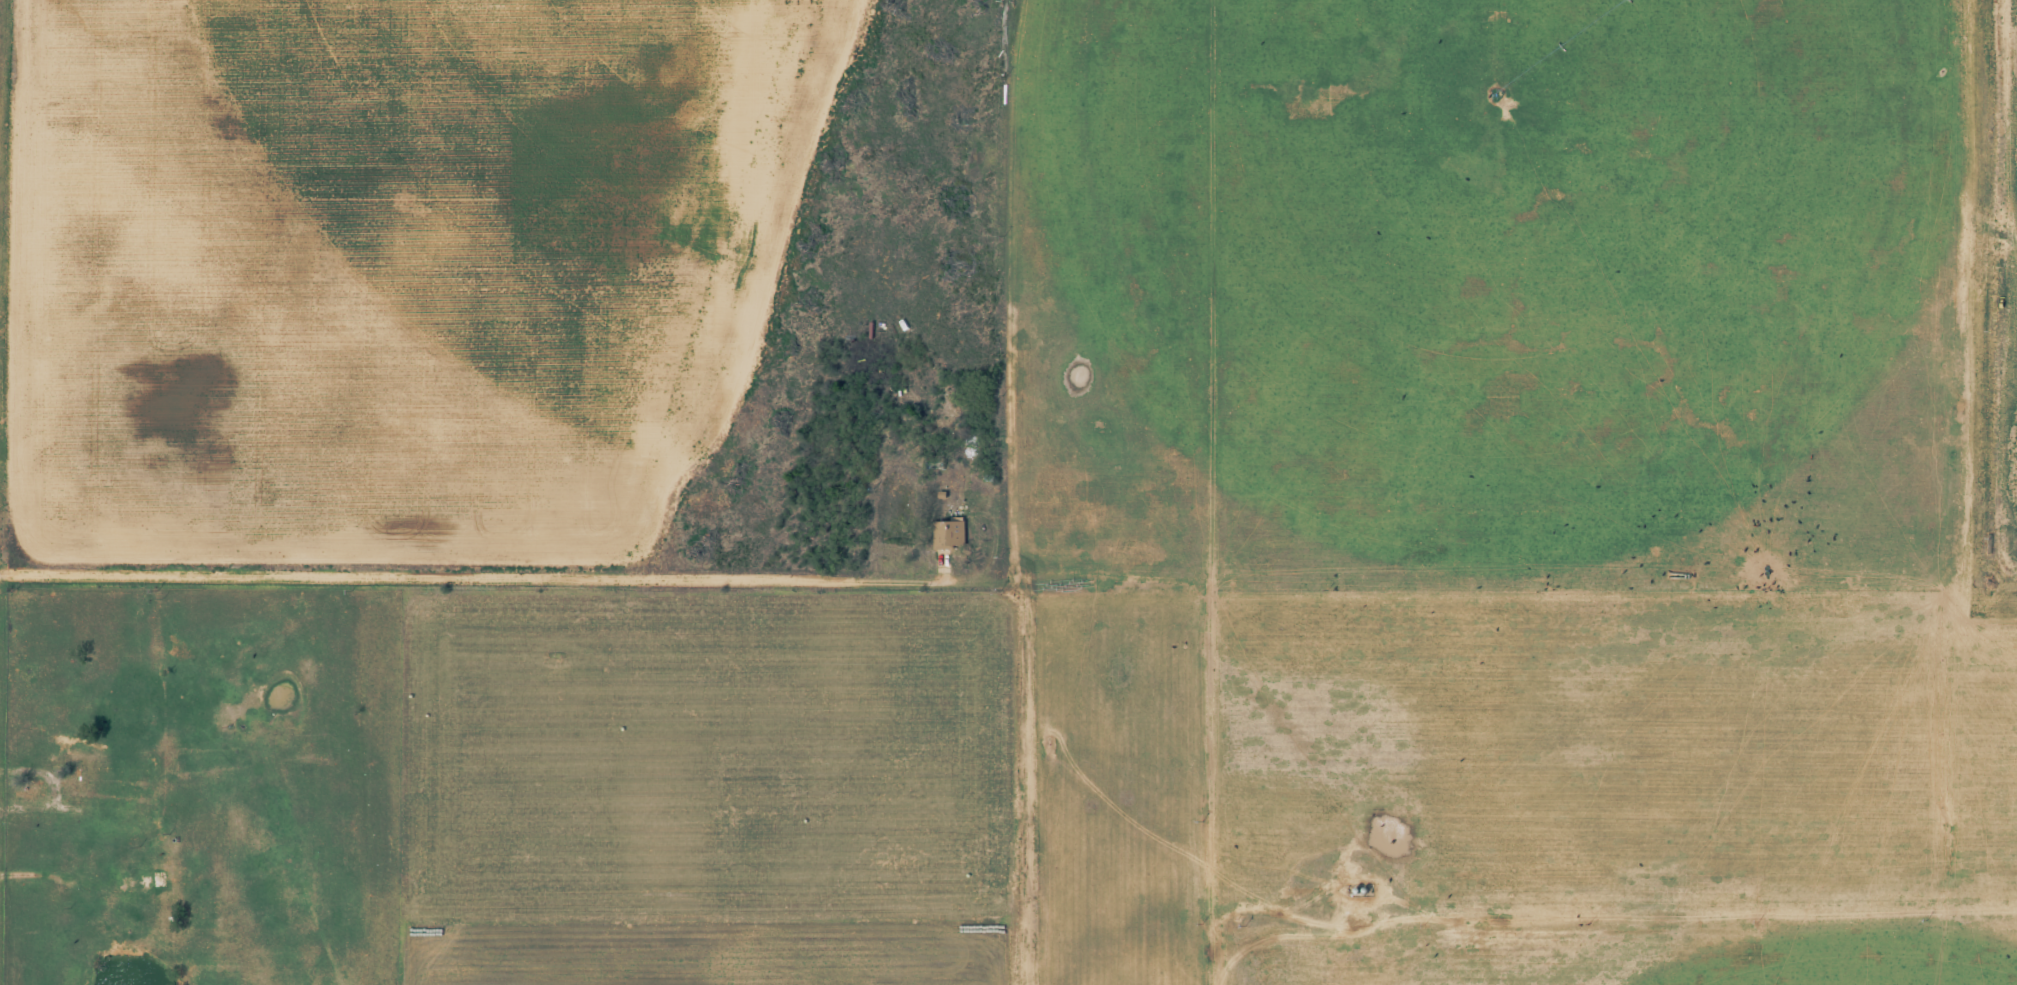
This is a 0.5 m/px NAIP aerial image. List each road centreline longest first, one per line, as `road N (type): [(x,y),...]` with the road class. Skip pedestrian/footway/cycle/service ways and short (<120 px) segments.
road 1 (track): [(0,142),(734,134)]

